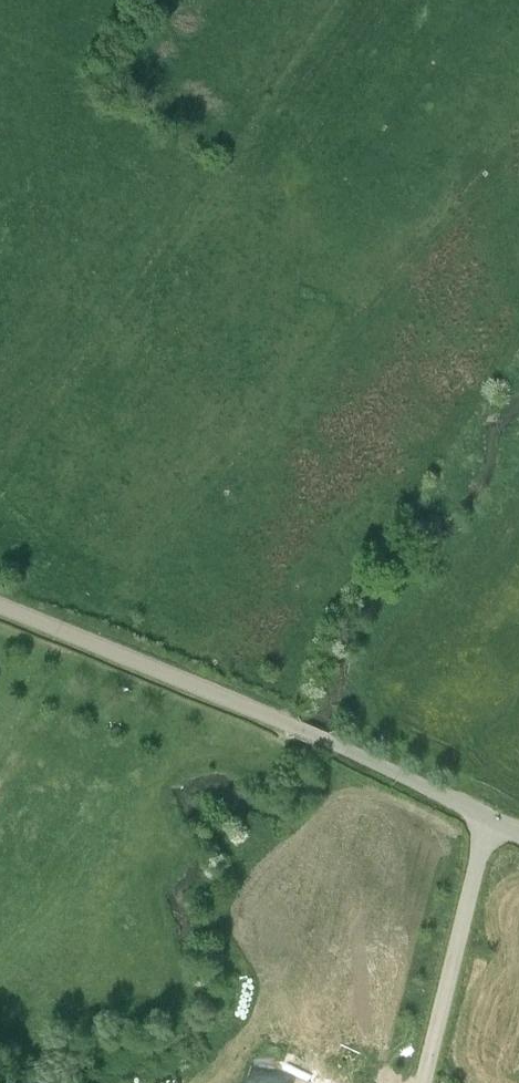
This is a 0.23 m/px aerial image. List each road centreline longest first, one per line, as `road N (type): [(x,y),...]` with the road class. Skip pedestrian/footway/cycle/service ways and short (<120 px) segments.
road 1 (unclassified): [(0,605),(328,741),(518,834)]

